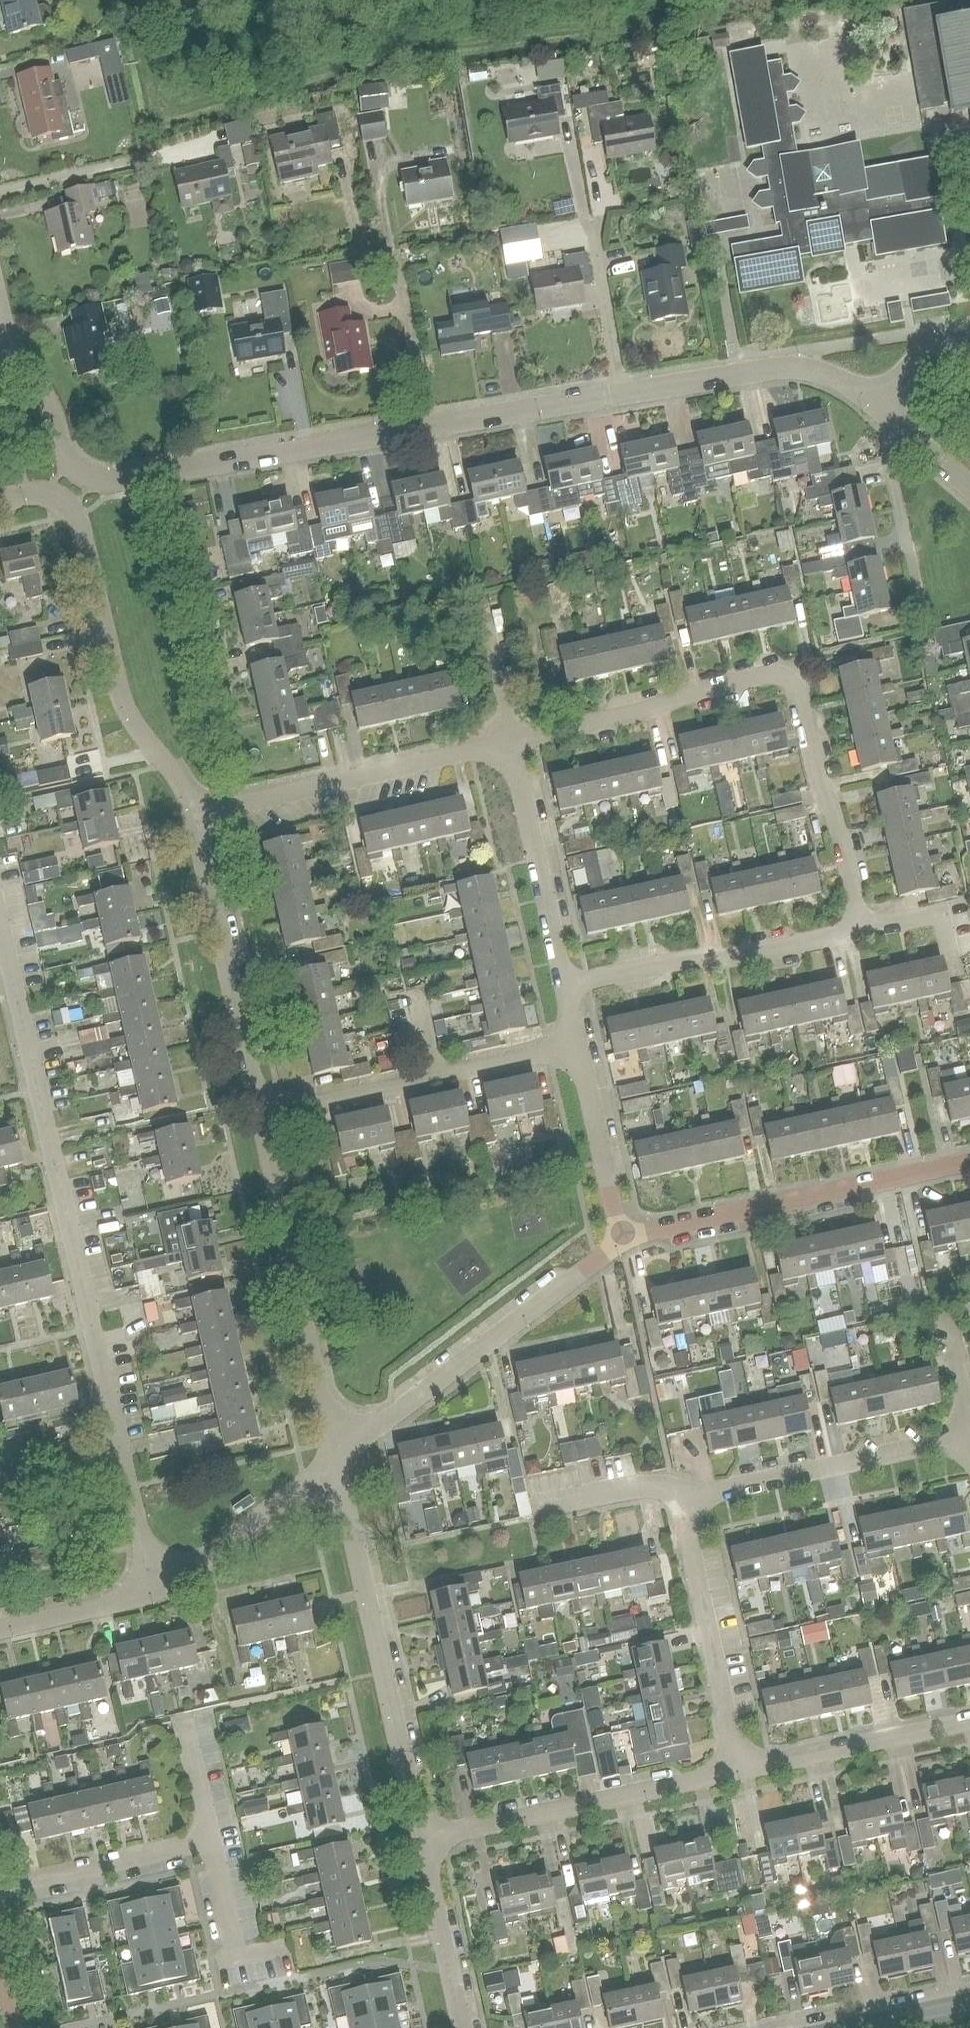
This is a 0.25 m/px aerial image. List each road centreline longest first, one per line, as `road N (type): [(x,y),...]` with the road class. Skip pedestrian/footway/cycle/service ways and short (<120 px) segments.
road 1 (residential): [(78,475),(114,481),(773,368),(823,373),(876,407)]
road 2 (residential): [(152,1588),(0,929)]
road 3 (residential): [(859,930),(841,837),(792,680),(775,673),(509,745)]
road 4 (residential): [(420,1840),(337,1468)]
road 5 (residential): [(332,1450),(598,1260),(622,1233)]
road 6 (residential): [(622,1233),(969,1161)]
road 7 (residential): [(194,822),(182,790),(126,709),(85,537),(62,503)]
road 8 (residential): [(332,1450),(258,1114)]
road 9 (residential): [(420,1840),(741,1772)]
road 10 (residential): [(258,1114),(577,1046)]
road 11 (residential): [(194,822),(237,804),(509,745)]
road 12 (residential): [(564,989),(859,930)]
road 13 (residential): [(258,1114),(194,822)]
road 14 (residential): [(694,1514),(725,1492),(969,1439)]
road 15 (residential): [(741,1772),(690,1552),(694,1514)]
road 16 (residential): [(564,989),(509,745)]
road 17 (residential): [(969,1722),(741,1772)]
road 18 (residential): [(337,1468),(152,1588)]
road 19 (residential): [(0,1889),(211,1841)]
road 20 (residential): [(622,1233),(577,1046)]
road 21 (residential): [(461,2027),(420,1840)]
road 22 (residential): [(78,475),(0,308)]
road 23 (residential): [(284,1949),(238,1959),(211,1841)]
road 24 (residential): [(543,1511),(653,1488),(694,1514)]
road 25 (residential): [(152,1588),(0,1629)]
road 26 (residential): [(859,930),(942,912),(951,957)]
road 27 (residential): [(876,407),(969,490)]
road 28 (residential): [(876,407),(927,348),(969,333)]

